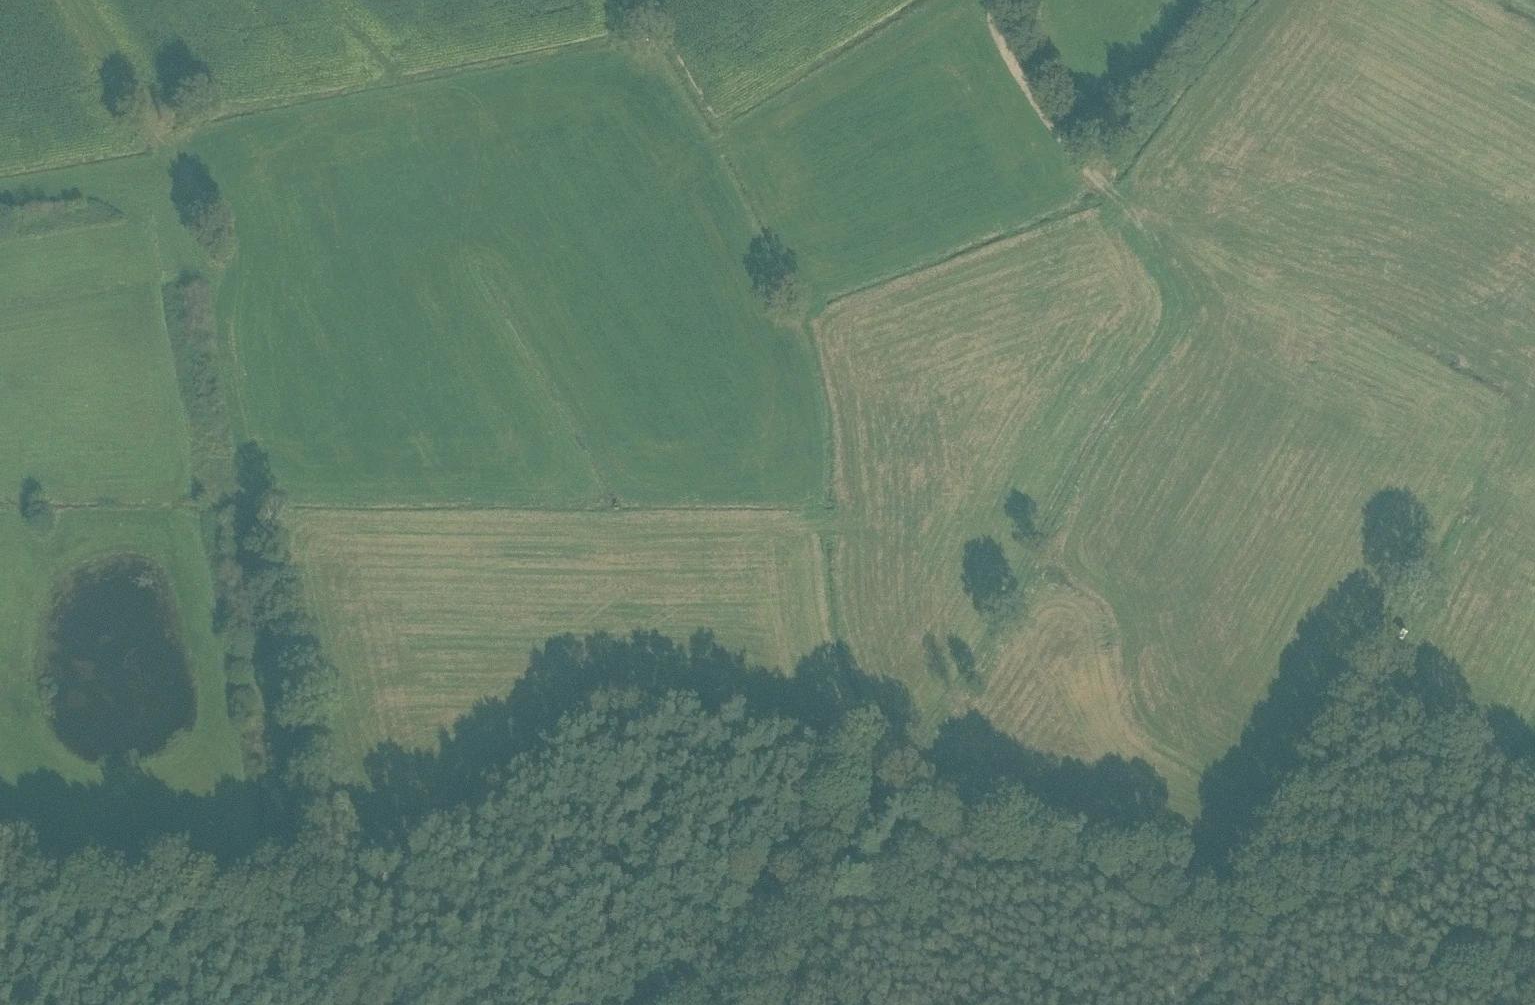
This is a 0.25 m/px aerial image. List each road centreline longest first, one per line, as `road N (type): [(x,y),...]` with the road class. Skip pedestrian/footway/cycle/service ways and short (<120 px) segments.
road 1 (track): [(992,0),(1025,73),(1140,236),(1175,292),(1178,312),(1068,484),(965,690),(909,746),(858,760),(844,785)]
road 2 (track): [(1202,1004),(1235,938),(1229,919),(844,785),(808,819),(680,1004)]
road 3 (track): [(78,0),(162,147)]

